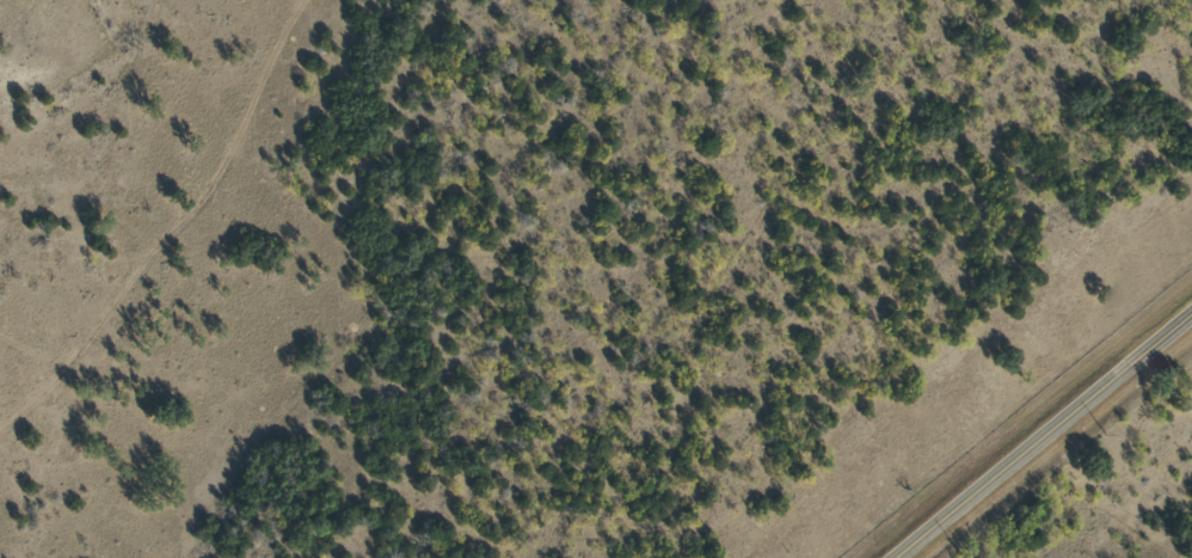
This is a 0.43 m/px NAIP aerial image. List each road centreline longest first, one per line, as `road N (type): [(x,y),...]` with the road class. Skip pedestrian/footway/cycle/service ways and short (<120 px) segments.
road 1 (secondary): [(899,557),(1191,317)]

